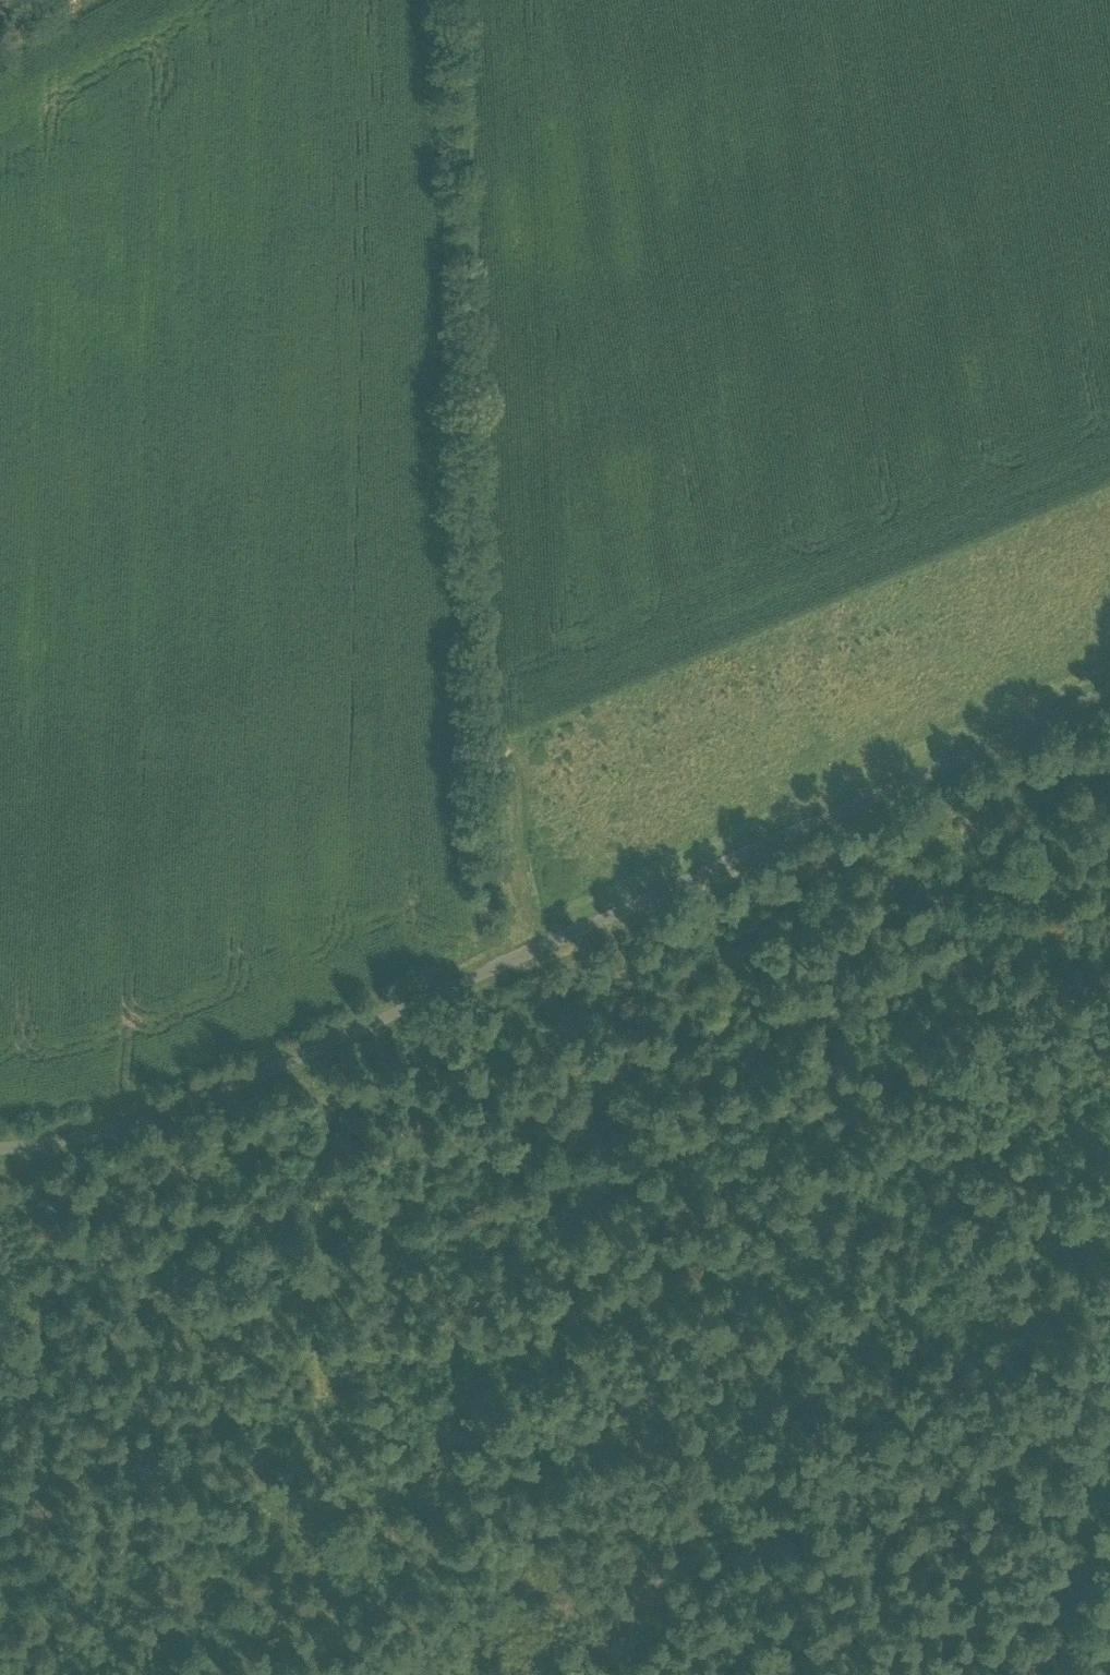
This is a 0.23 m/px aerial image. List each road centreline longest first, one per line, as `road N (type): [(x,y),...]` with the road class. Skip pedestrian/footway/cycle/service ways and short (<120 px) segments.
road 1 (unclassified): [(0,1145),(57,1139),(223,1091),(527,938),(1109,682)]
road 2 (track): [(330,1674),(322,1135),(297,1054)]

